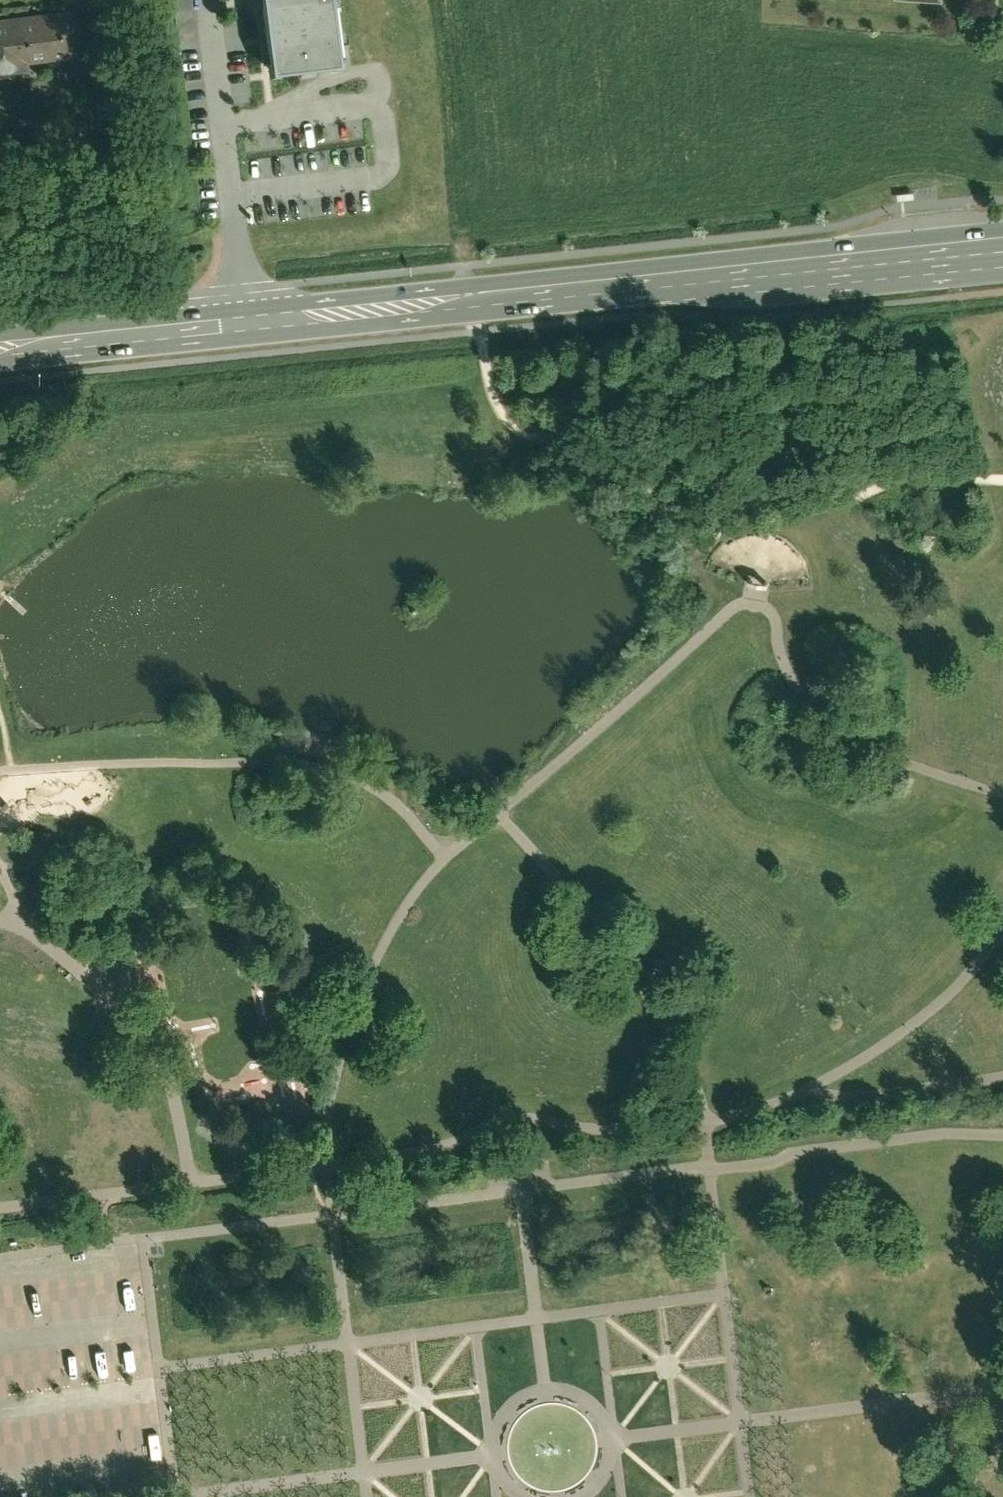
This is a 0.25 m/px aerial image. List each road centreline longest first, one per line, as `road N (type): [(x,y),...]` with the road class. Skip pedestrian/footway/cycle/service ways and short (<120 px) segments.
road 1 (secondary): [(1002,255),(0,345)]

